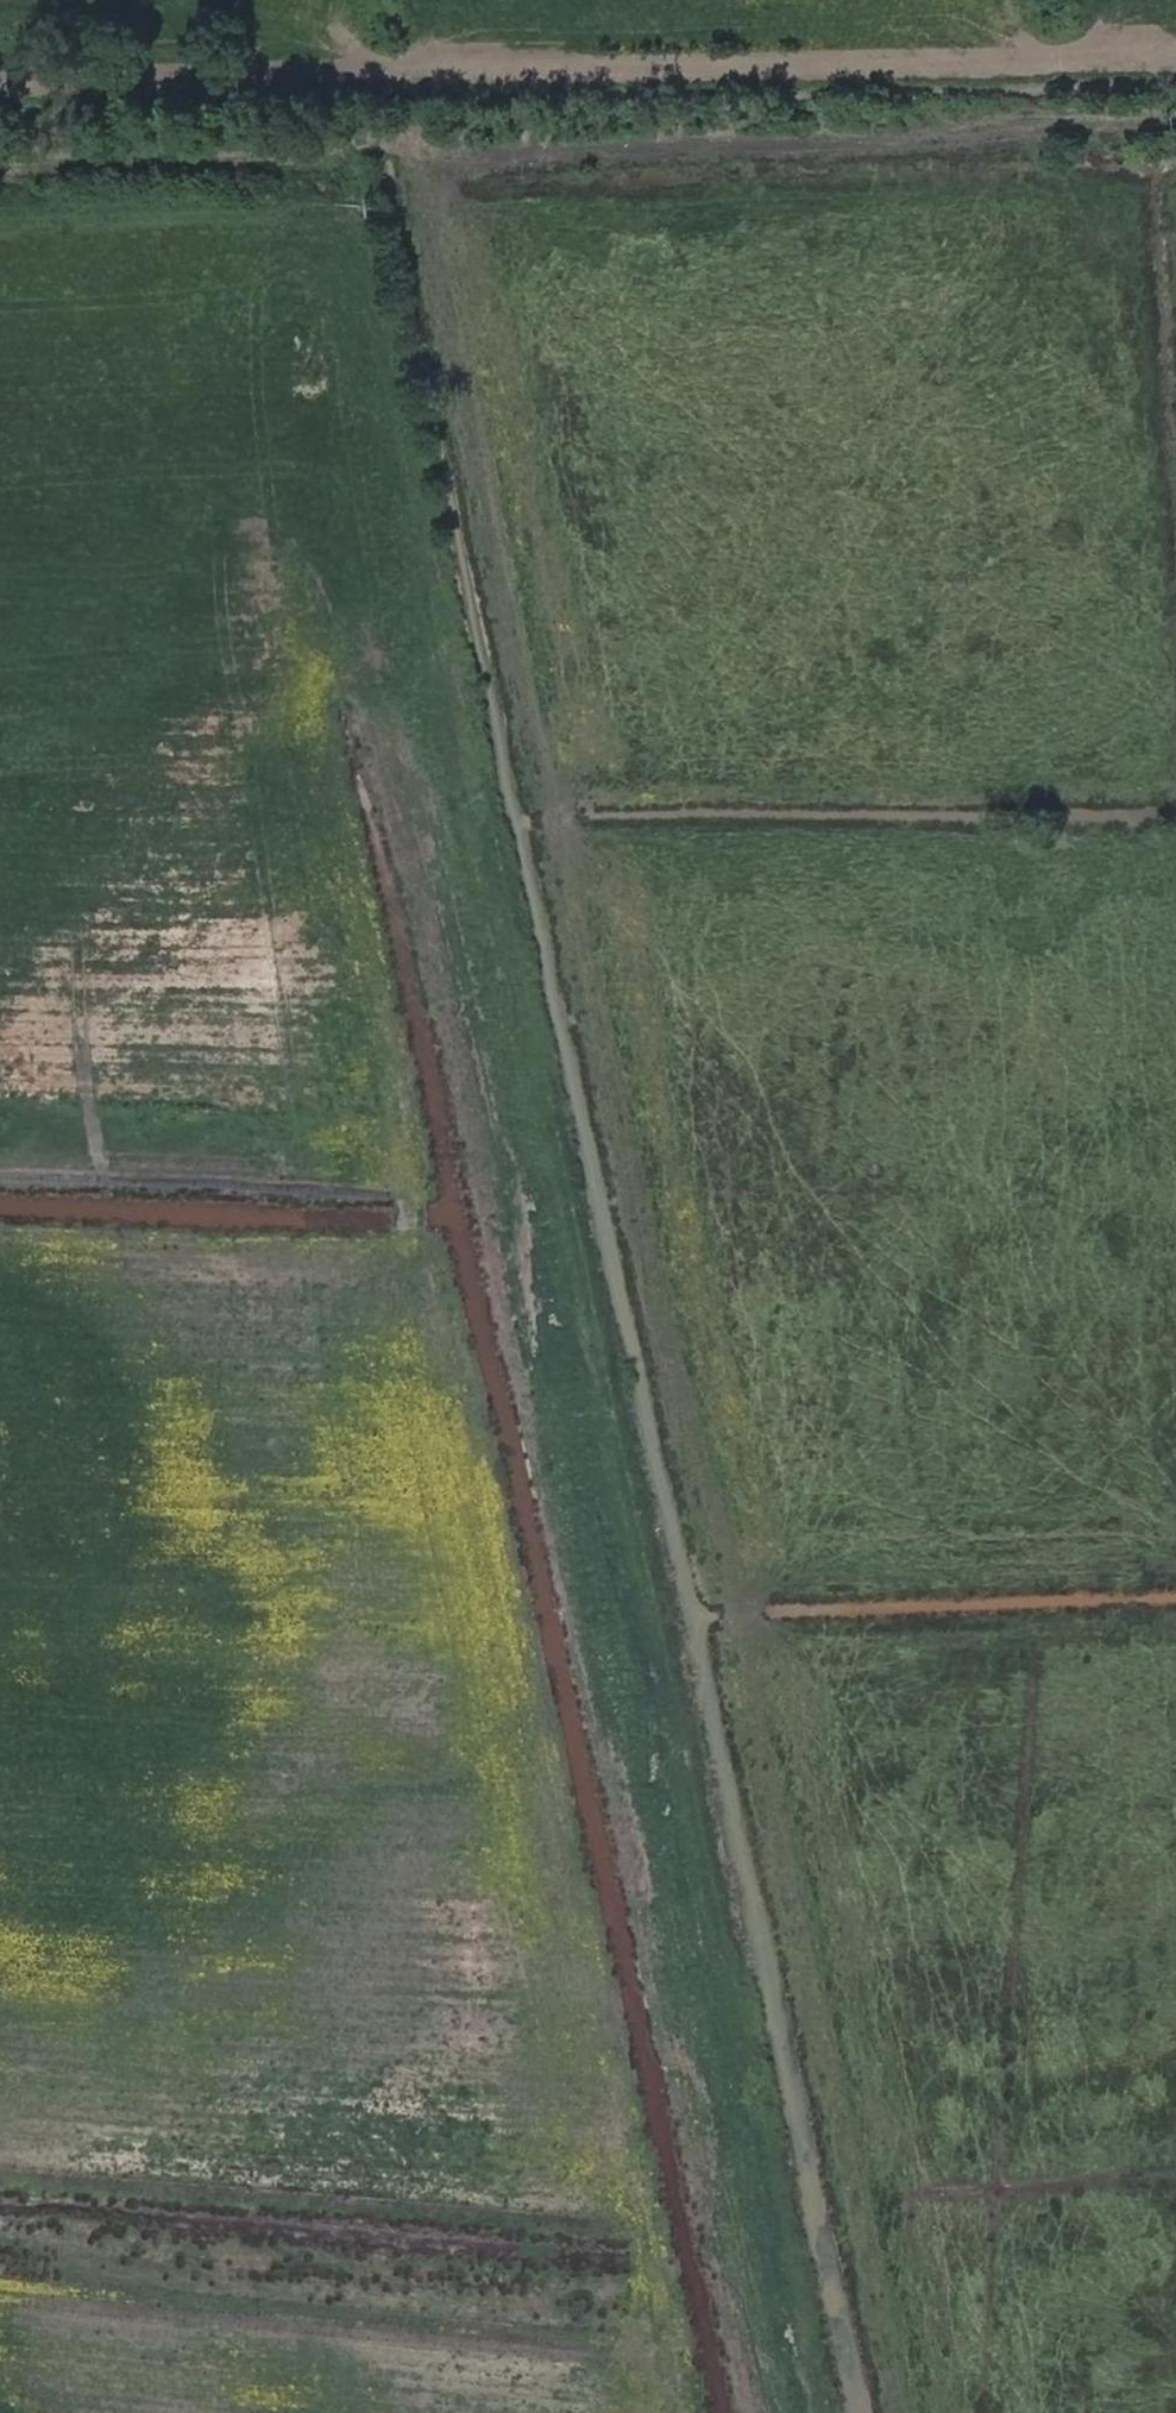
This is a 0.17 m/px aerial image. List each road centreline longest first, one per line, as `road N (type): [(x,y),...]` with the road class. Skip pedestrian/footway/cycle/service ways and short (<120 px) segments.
road 1 (track): [(0,2222),(617,2279)]
road 2 (track): [(387,141),(0,162)]

